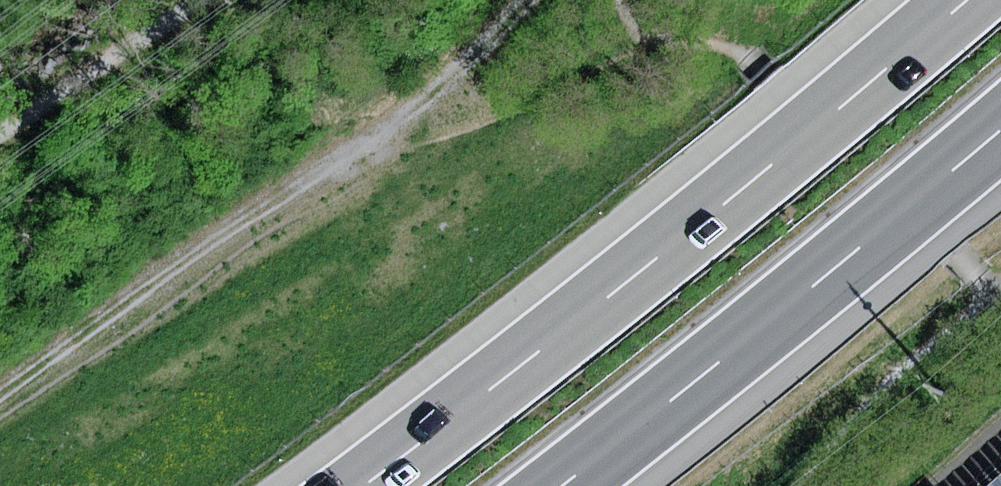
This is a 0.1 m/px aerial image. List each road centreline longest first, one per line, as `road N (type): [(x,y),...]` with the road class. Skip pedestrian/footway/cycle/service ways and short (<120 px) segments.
road 1 (motorway): [(969,0),(365,485)]
road 2 (motorway): [(554,485),(785,309),(1000,126)]
road 3 (track): [(0,134),(204,0)]

